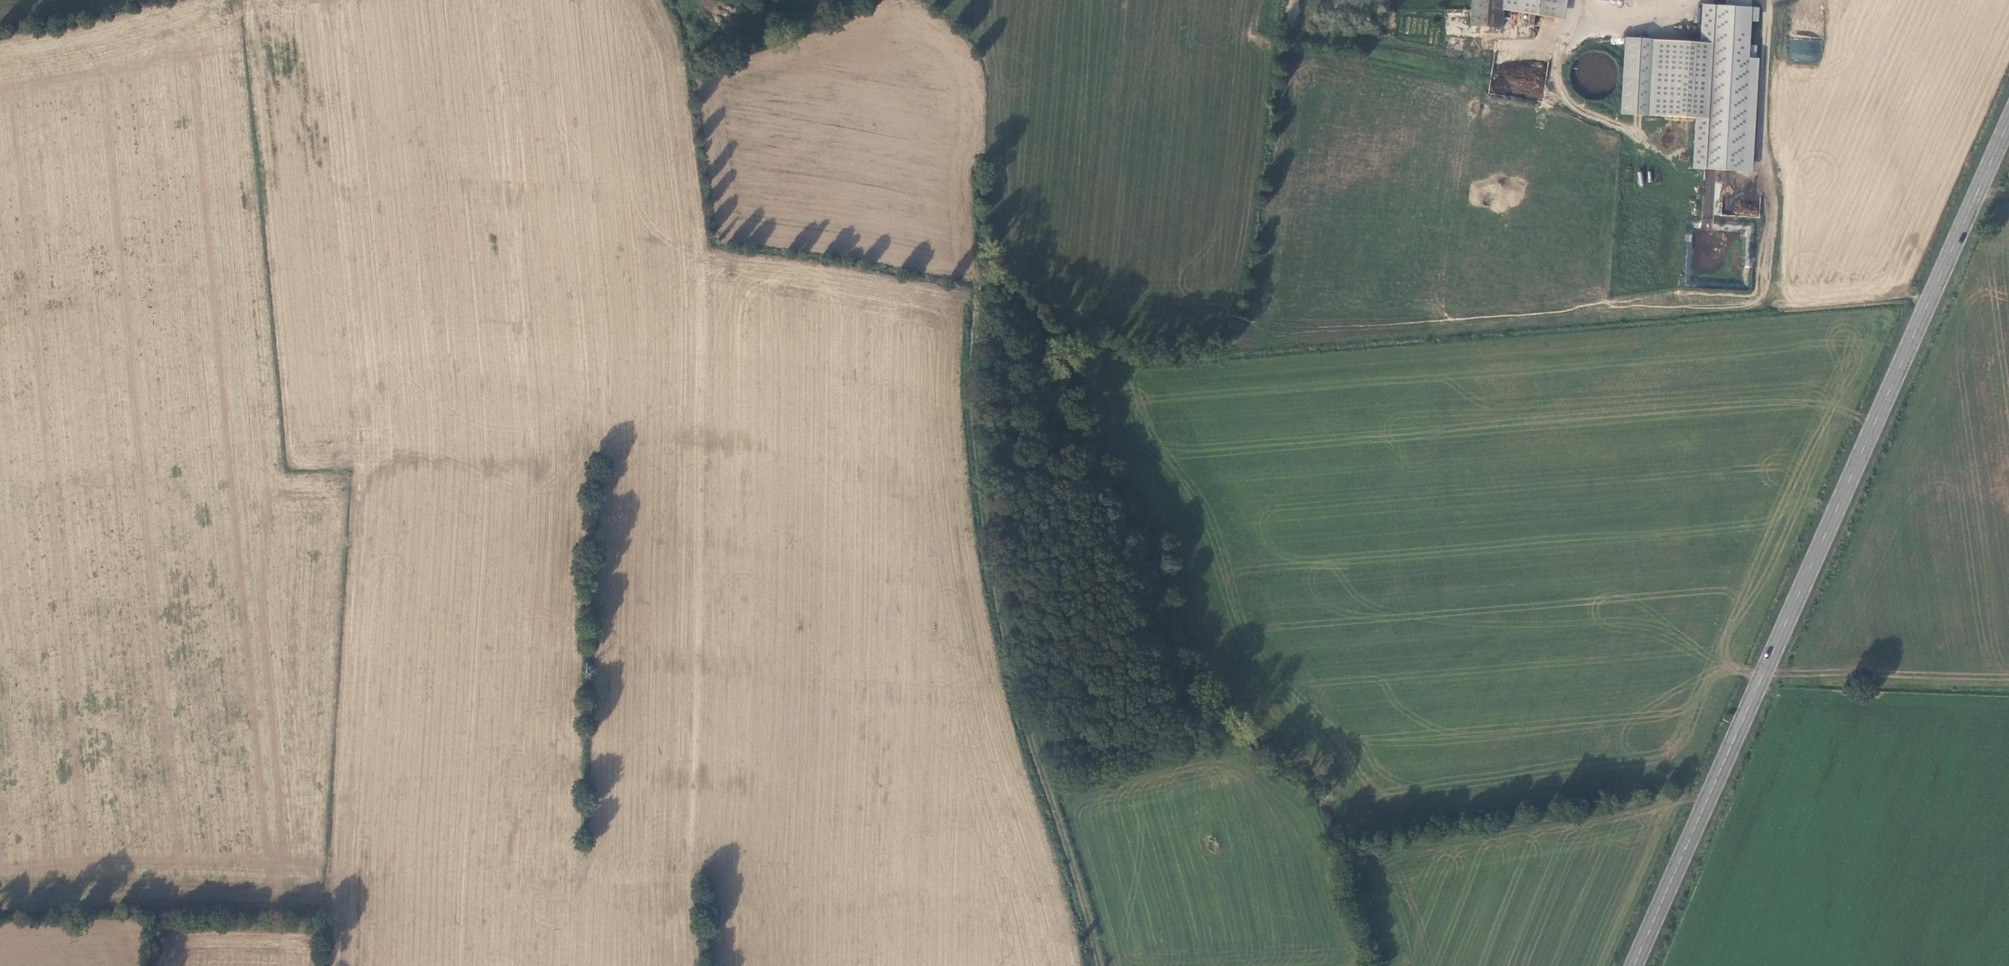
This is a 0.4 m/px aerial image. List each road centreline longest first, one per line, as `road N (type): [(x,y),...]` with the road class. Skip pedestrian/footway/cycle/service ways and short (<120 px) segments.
road 1 (secondary): [(1634,965),(2008,123)]
road 2 (track): [(1025,721),(1099,965)]
road 3 (track): [(1582,19),(1560,54),(1561,87),(1581,110),(1637,135)]

